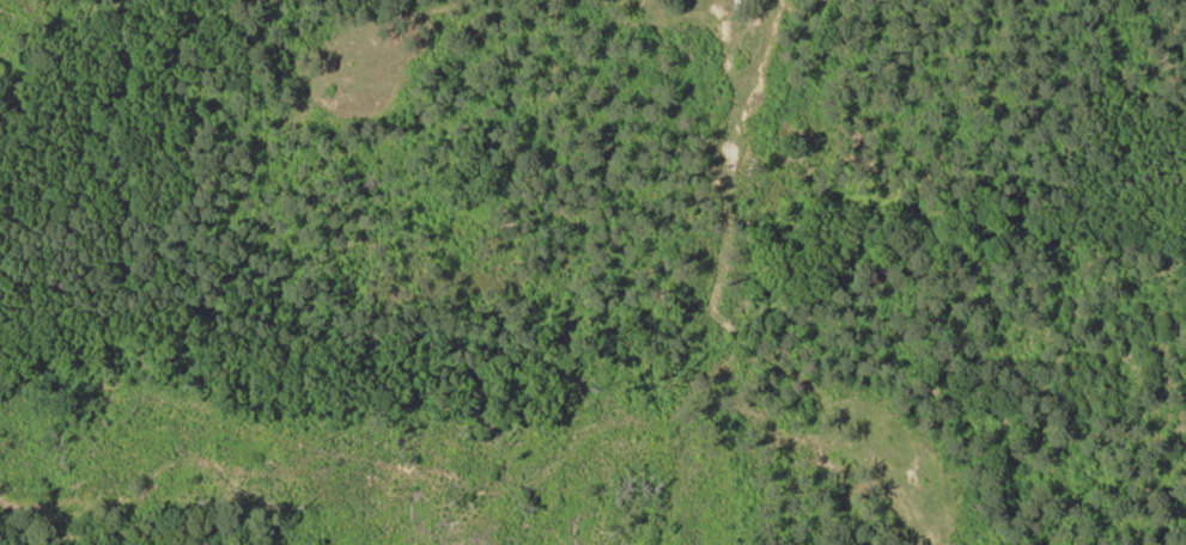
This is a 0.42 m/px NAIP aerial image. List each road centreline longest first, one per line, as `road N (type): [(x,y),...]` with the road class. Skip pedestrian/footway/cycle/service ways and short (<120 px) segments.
road 1 (residential): [(725,87),(650,194),(592,337),(592,396),(603,417),(643,442),(657,469),(652,544)]

